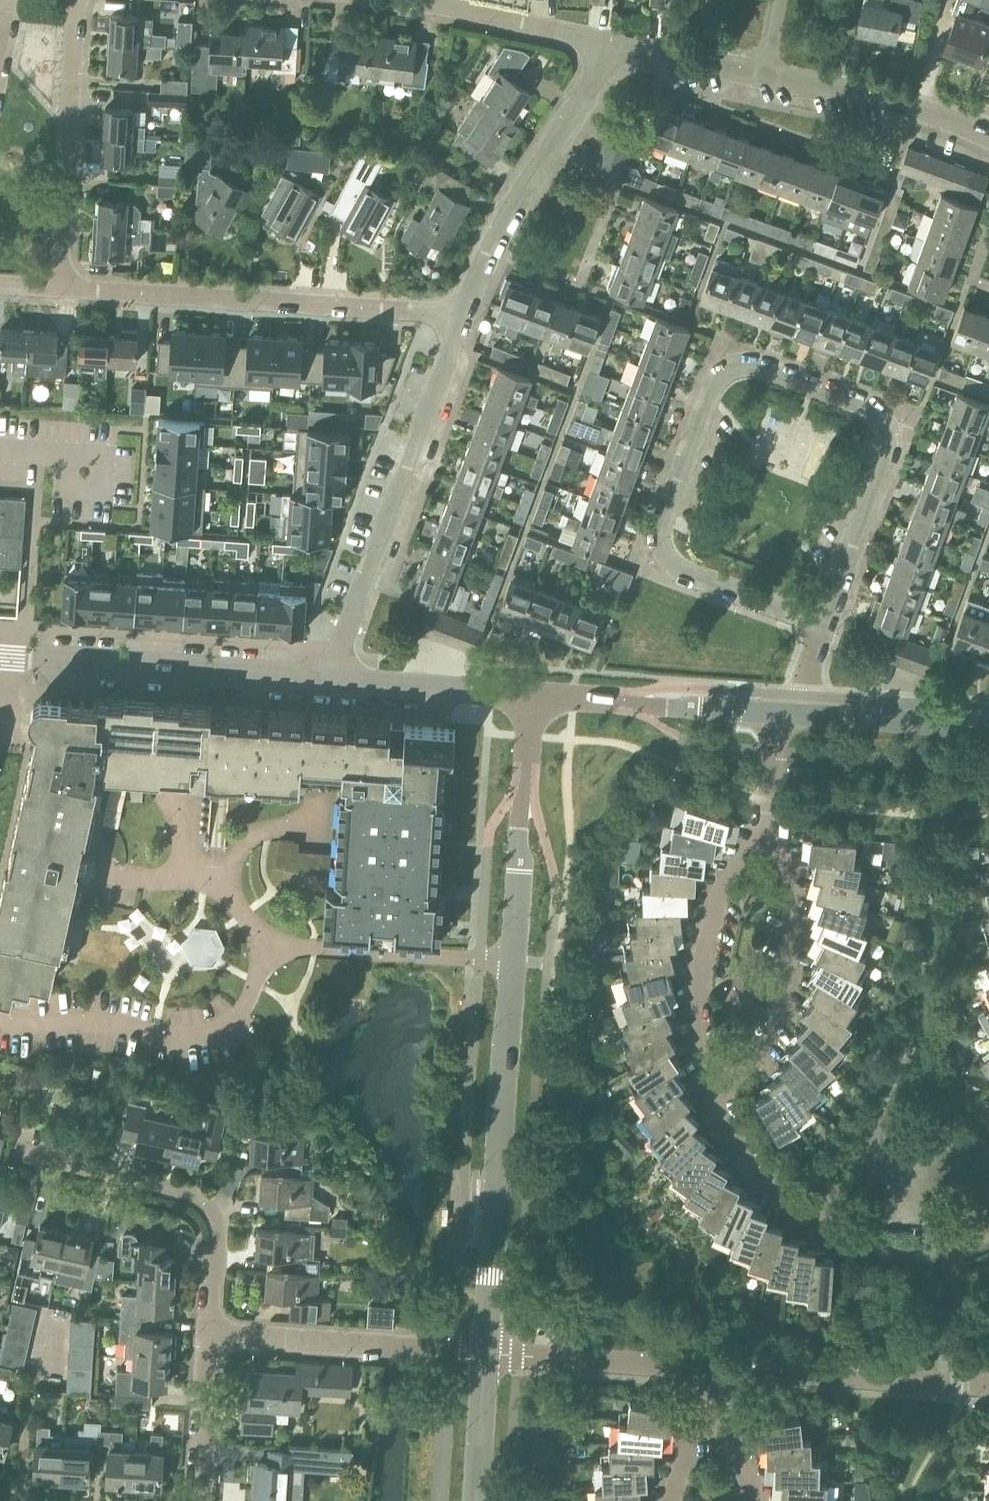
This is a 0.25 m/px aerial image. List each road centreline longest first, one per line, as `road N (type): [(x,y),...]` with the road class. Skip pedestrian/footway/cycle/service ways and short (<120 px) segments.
road 1 (tertiary): [(485,1352),(533,695)]
road 2 (residential): [(891,440),(877,414),(747,365),(715,379),(679,473),(660,534),(669,565),(822,622)]
road 3 (residential): [(460,313),(66,287)]
road 4 (residential): [(336,680),(460,313)]
road 5 (residential): [(988,134),(906,104),(617,44)]
road 6 (residential): [(336,680),(0,655)]
road 7 (residential): [(460,313),(529,170),(617,44)]
road 8 (residential): [(209,1334),(218,1246),(210,1209),(175,1188),(34,1158)]
road 9 (residential): [(711,1095),(771,1033),(790,984),(796,925),(782,854),(763,828)]
road 10 (residential): [(711,1095),(695,1015),(706,912),(730,863),(763,828)]
road 11 (residential): [(66,287),(77,0)]
road 12 (residential): [(485,1352),(209,1334)]
road 13 (residential): [(988,1386),(717,1368)]
road 14 (tertiary): [(533,695),(787,712)]
road 15 (residential): [(717,1368),(485,1352)]
road 16 (residential): [(617,44),(417,0)]
road 17 (tertiary): [(787,712),(988,725)]
road 18 (residential): [(533,695),(336,680)]
road 19 (residential): [(839,1239),(767,1185),(711,1095)]
road 20 (residential): [(822,622),(891,440)]
road 21 (residential): [(199,1500),(209,1334)]
road 22 (tertiary): [(475,1500),(485,1352)]

